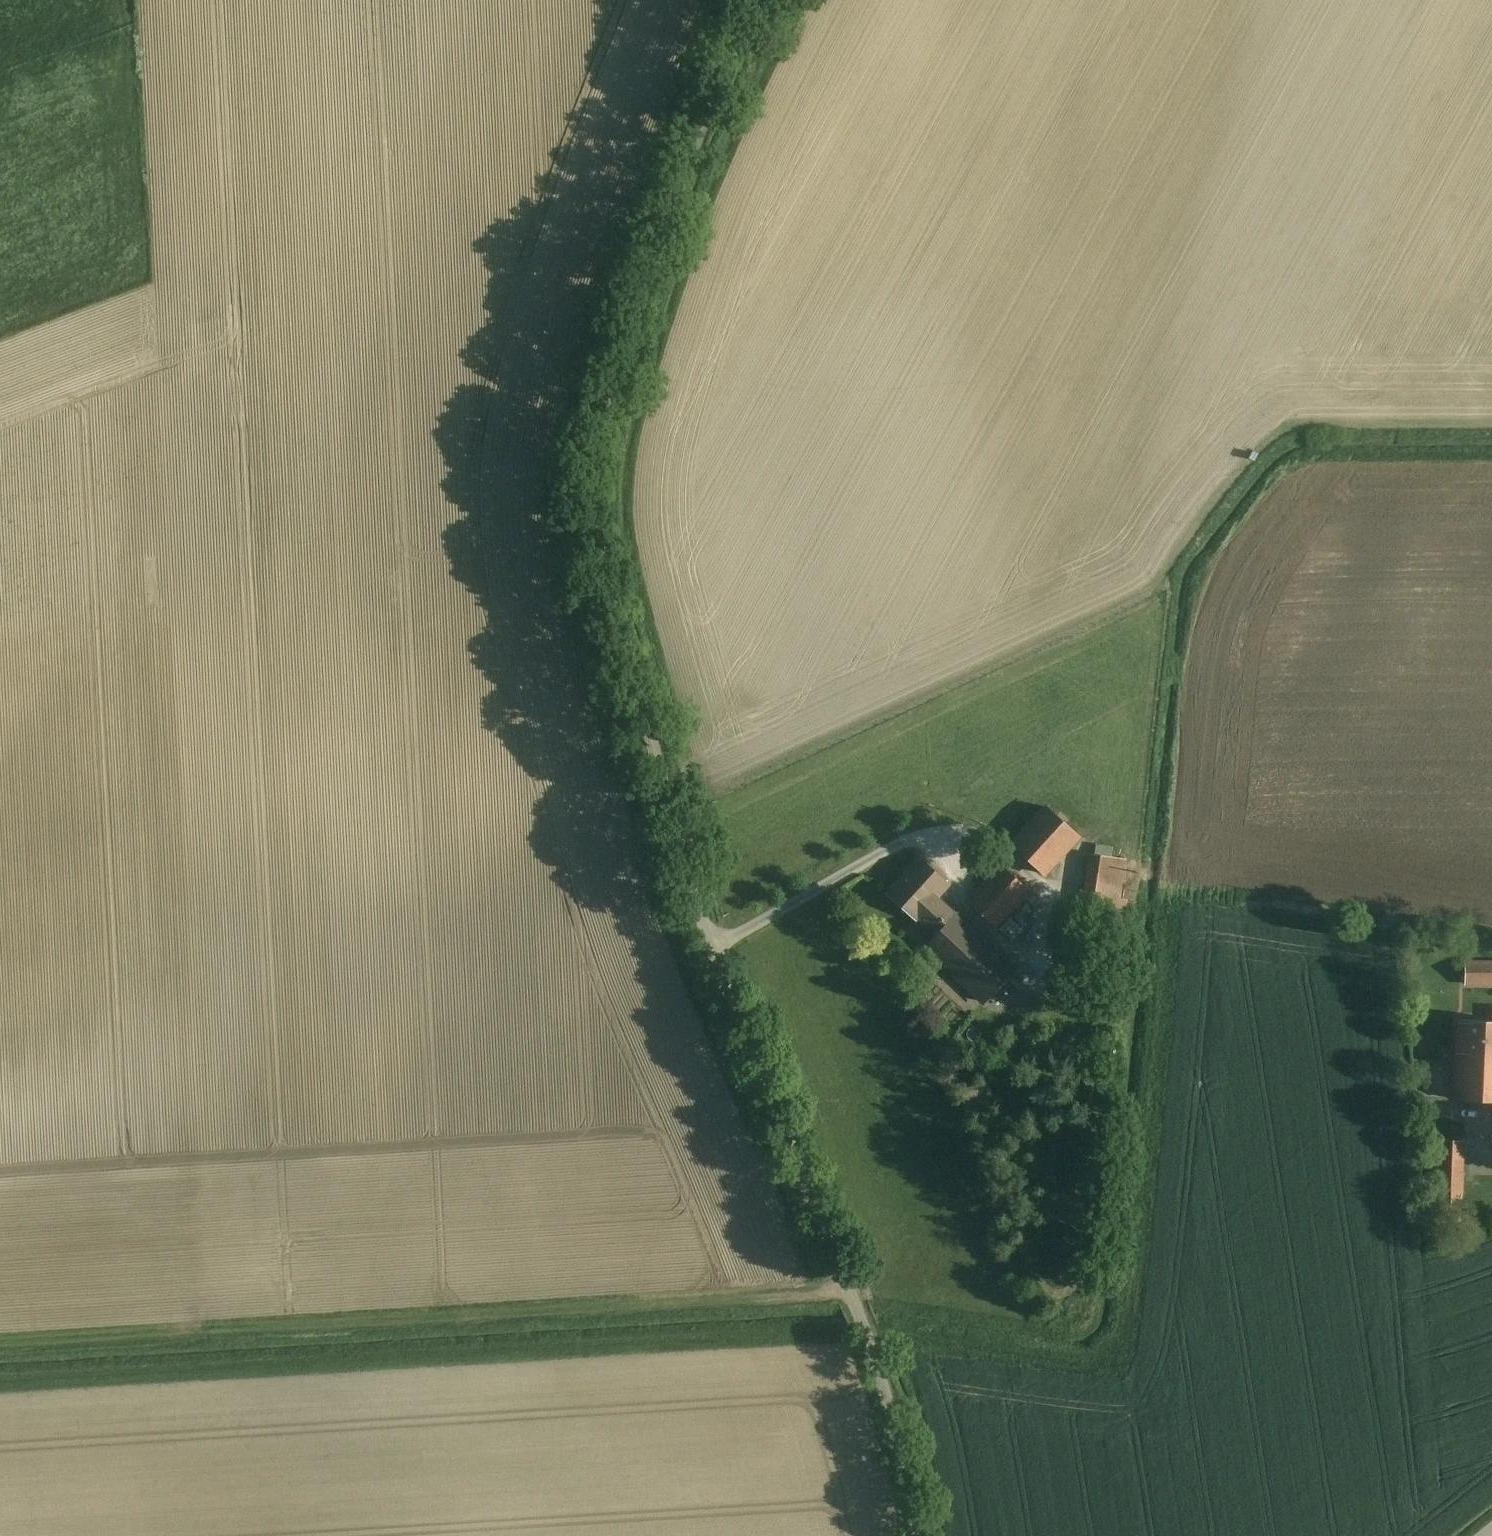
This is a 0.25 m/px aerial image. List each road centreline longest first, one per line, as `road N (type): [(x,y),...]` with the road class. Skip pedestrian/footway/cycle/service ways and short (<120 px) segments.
road 1 (unclassified): [(914,1535),(901,1449),(866,1334),(711,947),(622,691),(593,540),(588,458),(622,338),(758,0)]

